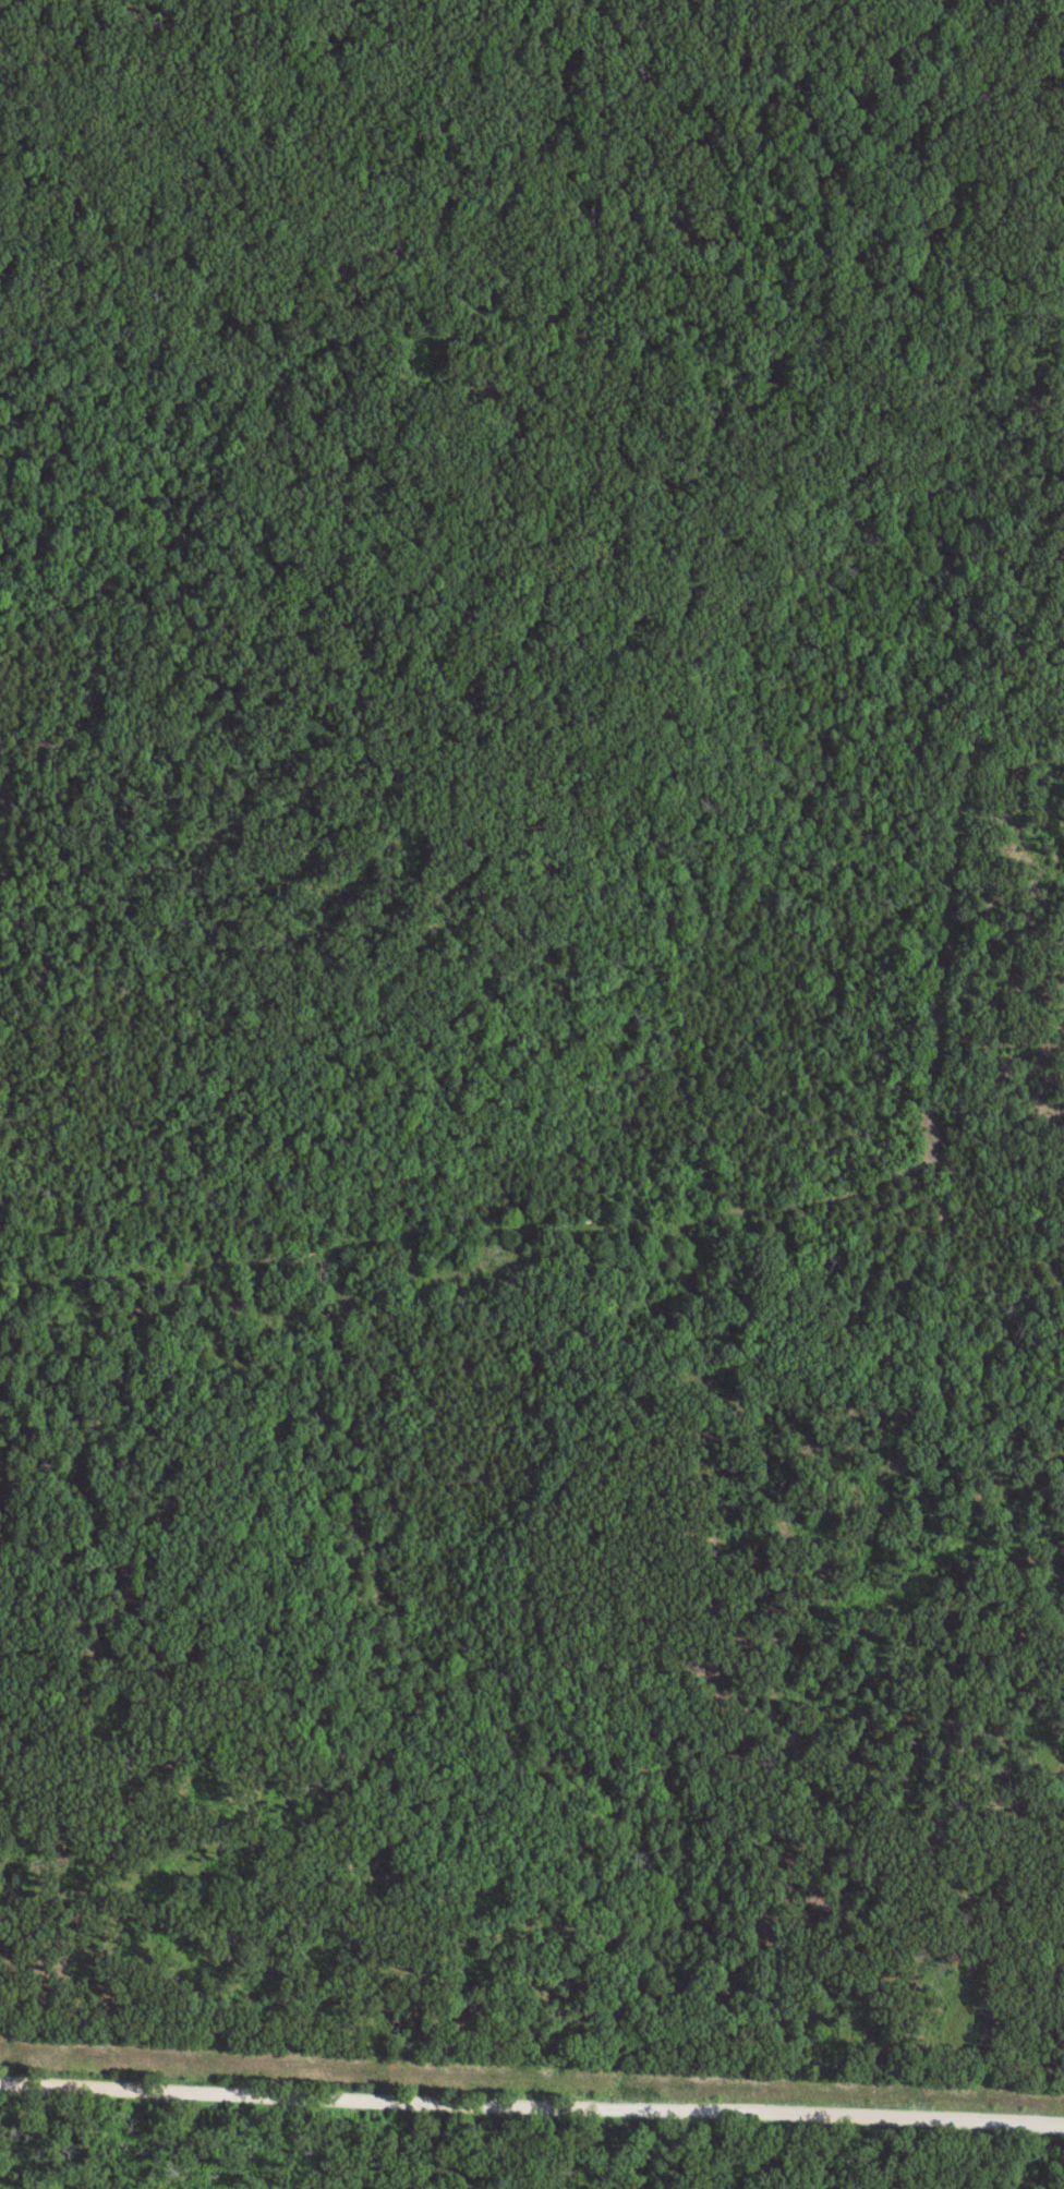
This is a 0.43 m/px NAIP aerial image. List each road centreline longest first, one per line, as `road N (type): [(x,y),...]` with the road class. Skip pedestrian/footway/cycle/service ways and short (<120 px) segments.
road 1 (residential): [(1063,2122),(0,2082)]

